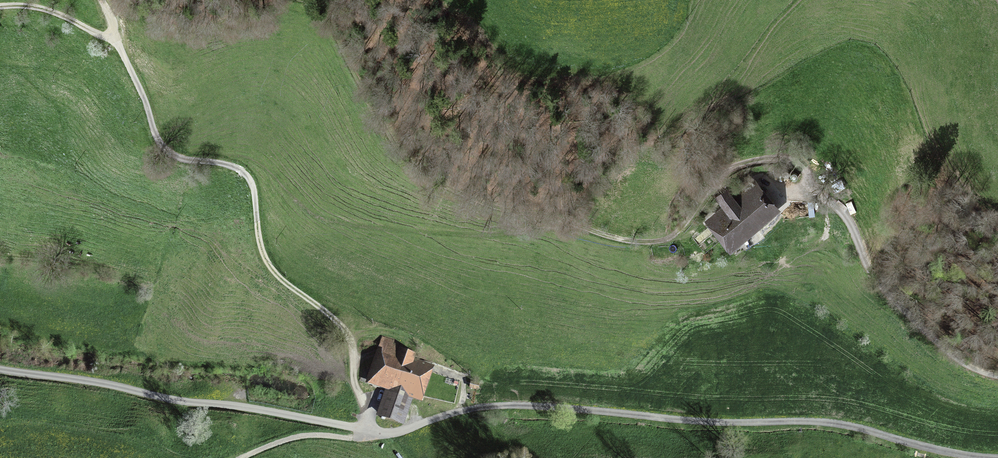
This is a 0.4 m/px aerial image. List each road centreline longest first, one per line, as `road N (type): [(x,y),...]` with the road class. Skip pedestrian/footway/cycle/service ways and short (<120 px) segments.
road 1 (track): [(119,0),(150,26),(183,33),(285,1),(309,5),(332,25),(403,159),(441,186),(504,210),(653,244),(677,235),(710,187),(742,164),(788,160),(827,196)]
road 2 (track): [(366,430),(394,433),(467,410),(515,406),(829,423),(990,457)]
road 3 (track): [(366,430),(350,338),(266,260),(250,180),(234,167),(180,158),(161,145),(111,34)]
road 4 (unclassified): [(0,369),(366,430)]
road 5 (track): [(997,377),(958,360),(887,297),(827,196),(780,186)]
road 6 (track): [(0,7),(51,12),(107,35),(113,26),(101,0)]
road 7 (track): [(366,430),(355,438),(298,437),(241,457)]

